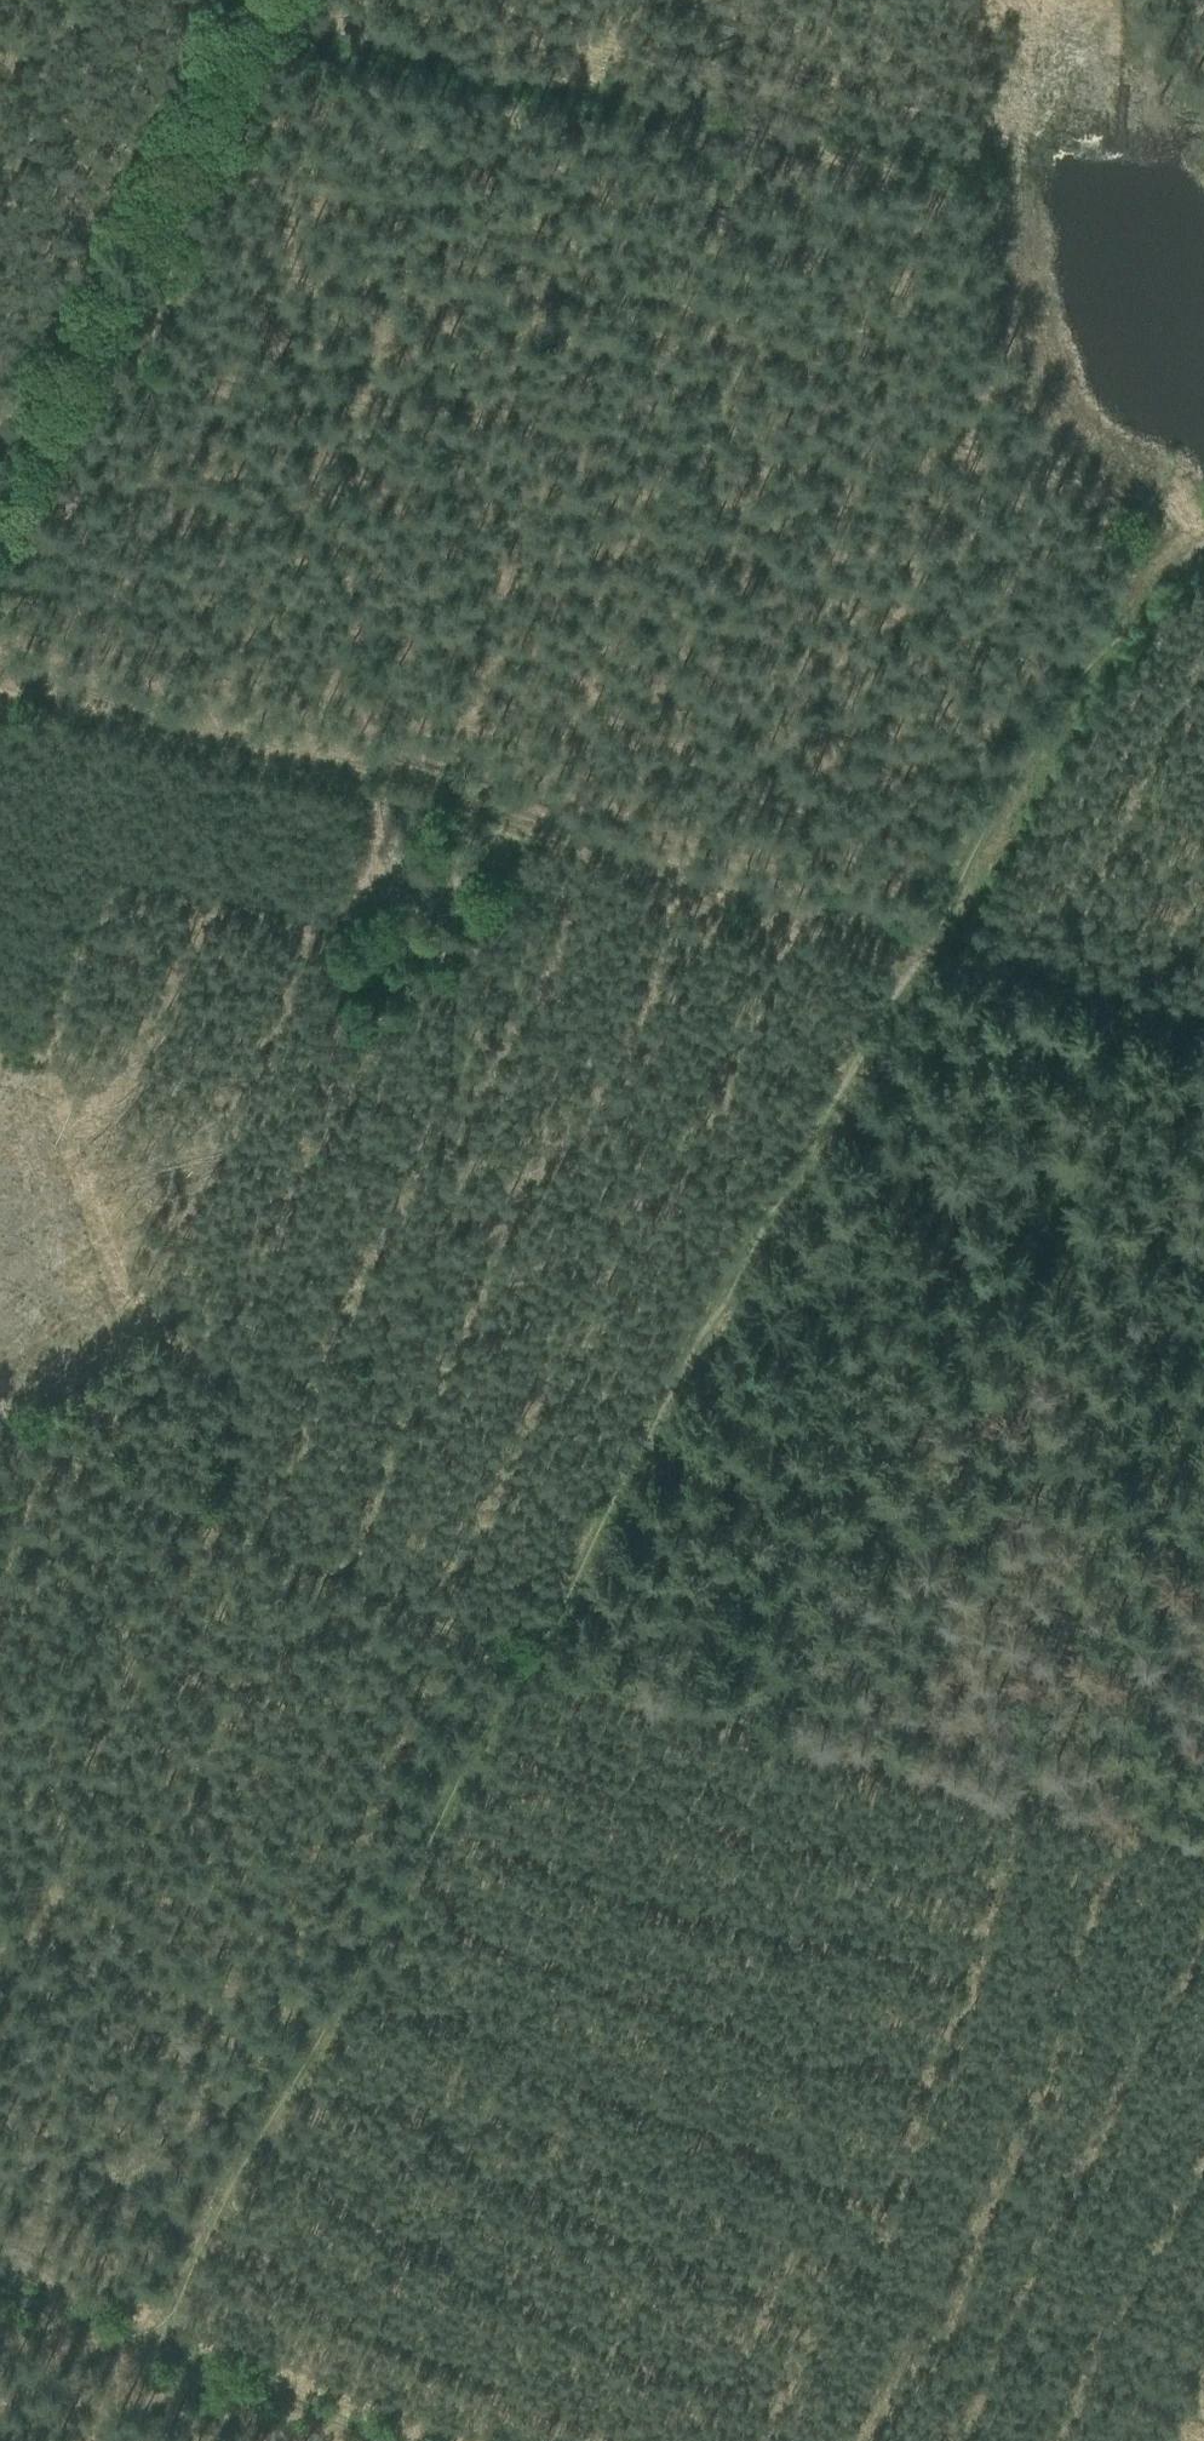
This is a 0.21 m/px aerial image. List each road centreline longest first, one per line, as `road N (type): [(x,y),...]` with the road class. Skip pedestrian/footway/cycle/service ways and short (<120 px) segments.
road 1 (track): [(146,2341),(161,2292),(1132,574),(1203,530)]
road 2 (track): [(303,0),(0,579)]
road 3 (track): [(0,2284),(146,2341)]

